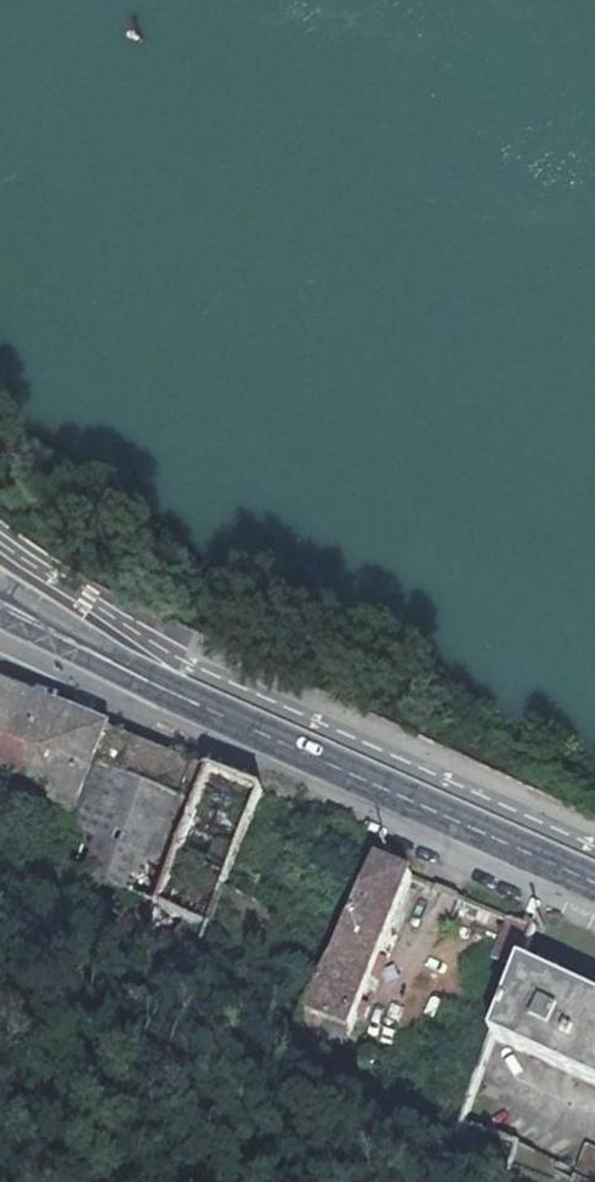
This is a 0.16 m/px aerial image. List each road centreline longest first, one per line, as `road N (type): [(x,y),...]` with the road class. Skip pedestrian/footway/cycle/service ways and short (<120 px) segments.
road 1 (primary): [(0,602),(150,684),(594,883)]

